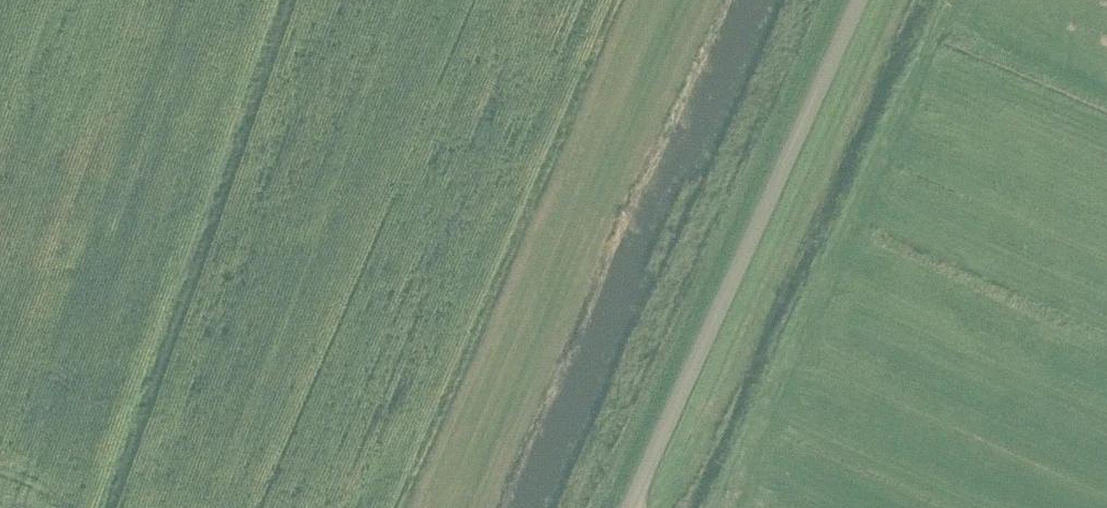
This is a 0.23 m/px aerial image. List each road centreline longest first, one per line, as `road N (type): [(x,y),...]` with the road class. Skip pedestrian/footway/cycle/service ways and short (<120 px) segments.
road 1 (unclassified): [(628,507),(859,0)]

